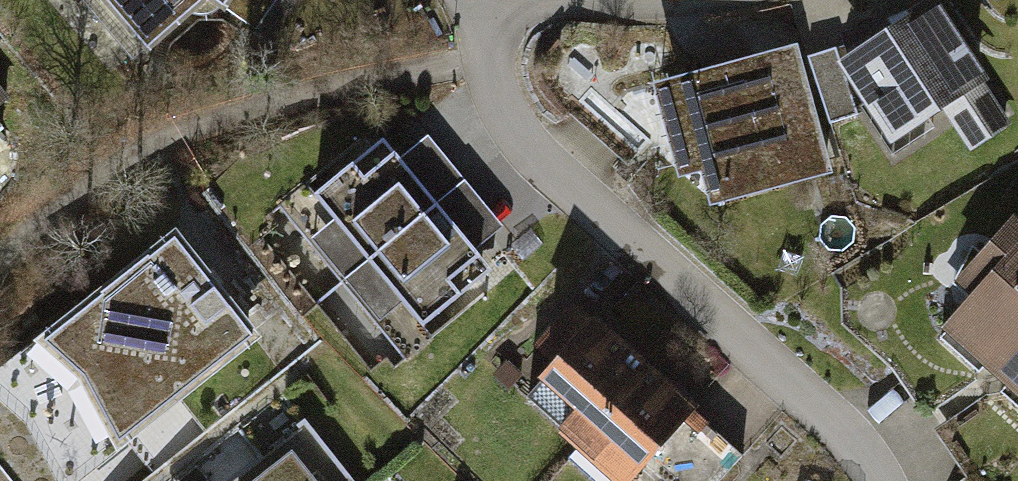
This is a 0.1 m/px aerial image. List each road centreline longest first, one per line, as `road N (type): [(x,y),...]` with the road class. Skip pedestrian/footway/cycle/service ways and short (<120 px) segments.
road 1 (residential): [(496,0),(489,58),(496,92),(530,151),(886,480)]

